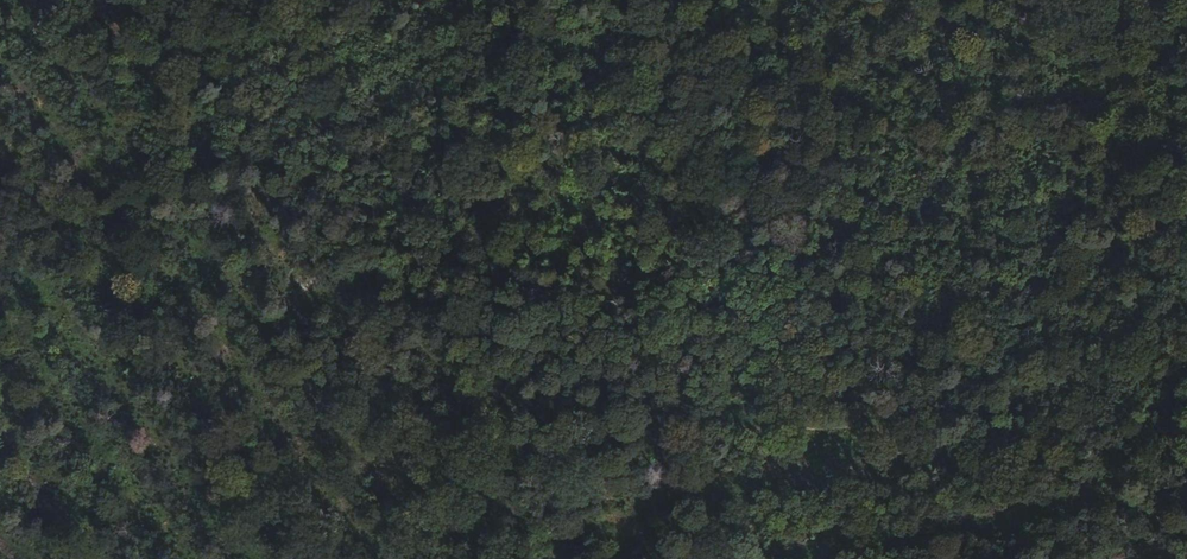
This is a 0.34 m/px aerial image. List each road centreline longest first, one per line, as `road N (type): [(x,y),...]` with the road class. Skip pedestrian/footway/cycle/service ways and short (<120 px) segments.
road 1 (track): [(946,0),(997,438)]
road 2 (track): [(508,371),(705,0)]
road 3 (track): [(407,558),(508,371)]
road 4 (track): [(997,438),(1011,558)]

